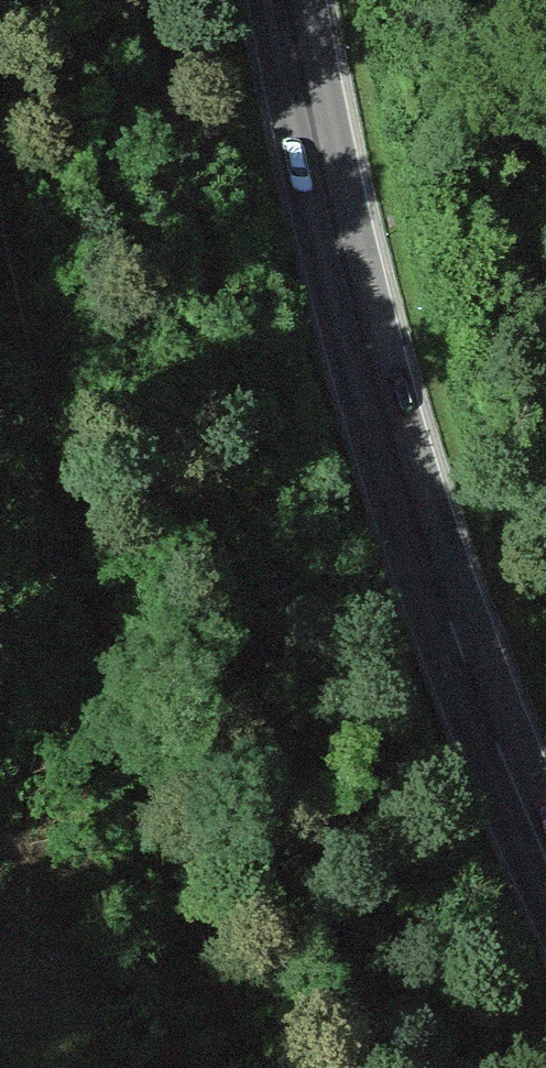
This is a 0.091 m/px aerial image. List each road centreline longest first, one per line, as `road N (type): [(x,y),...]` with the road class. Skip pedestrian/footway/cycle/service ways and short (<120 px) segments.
road 1 (primary): [(545,876),(474,728),(380,415),(285,0)]
road 2 (track): [(0,306),(98,690),(186,930),(248,1067)]

